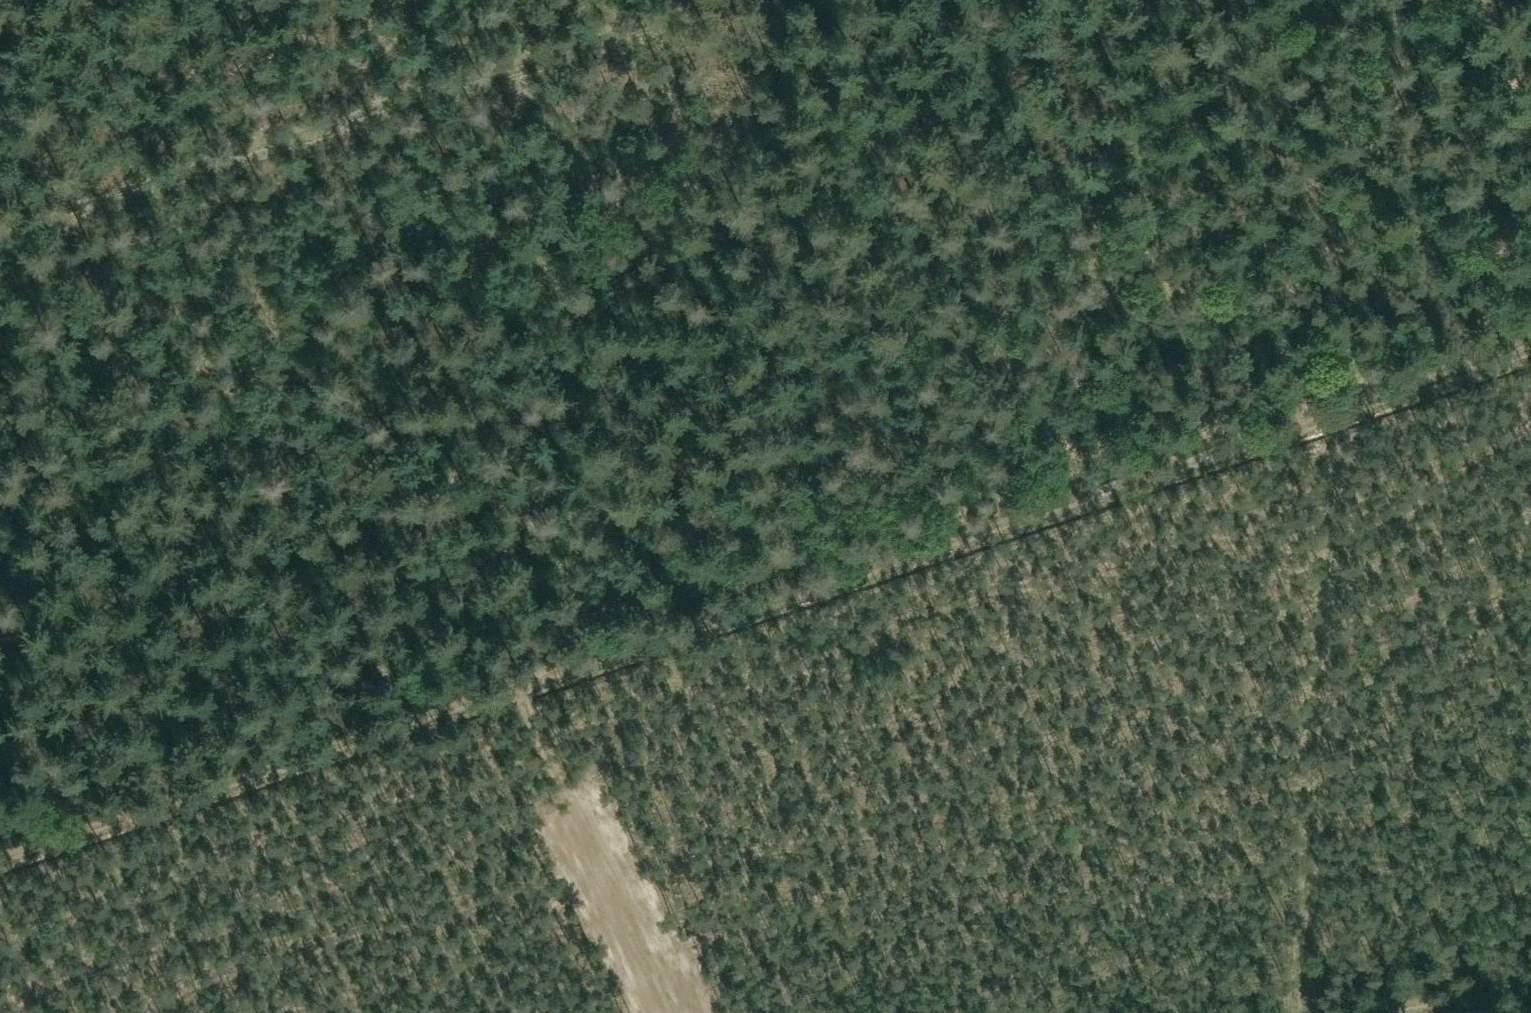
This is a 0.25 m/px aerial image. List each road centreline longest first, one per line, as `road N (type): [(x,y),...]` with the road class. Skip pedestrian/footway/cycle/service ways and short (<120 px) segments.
road 1 (track): [(1530,351),(0,863)]

